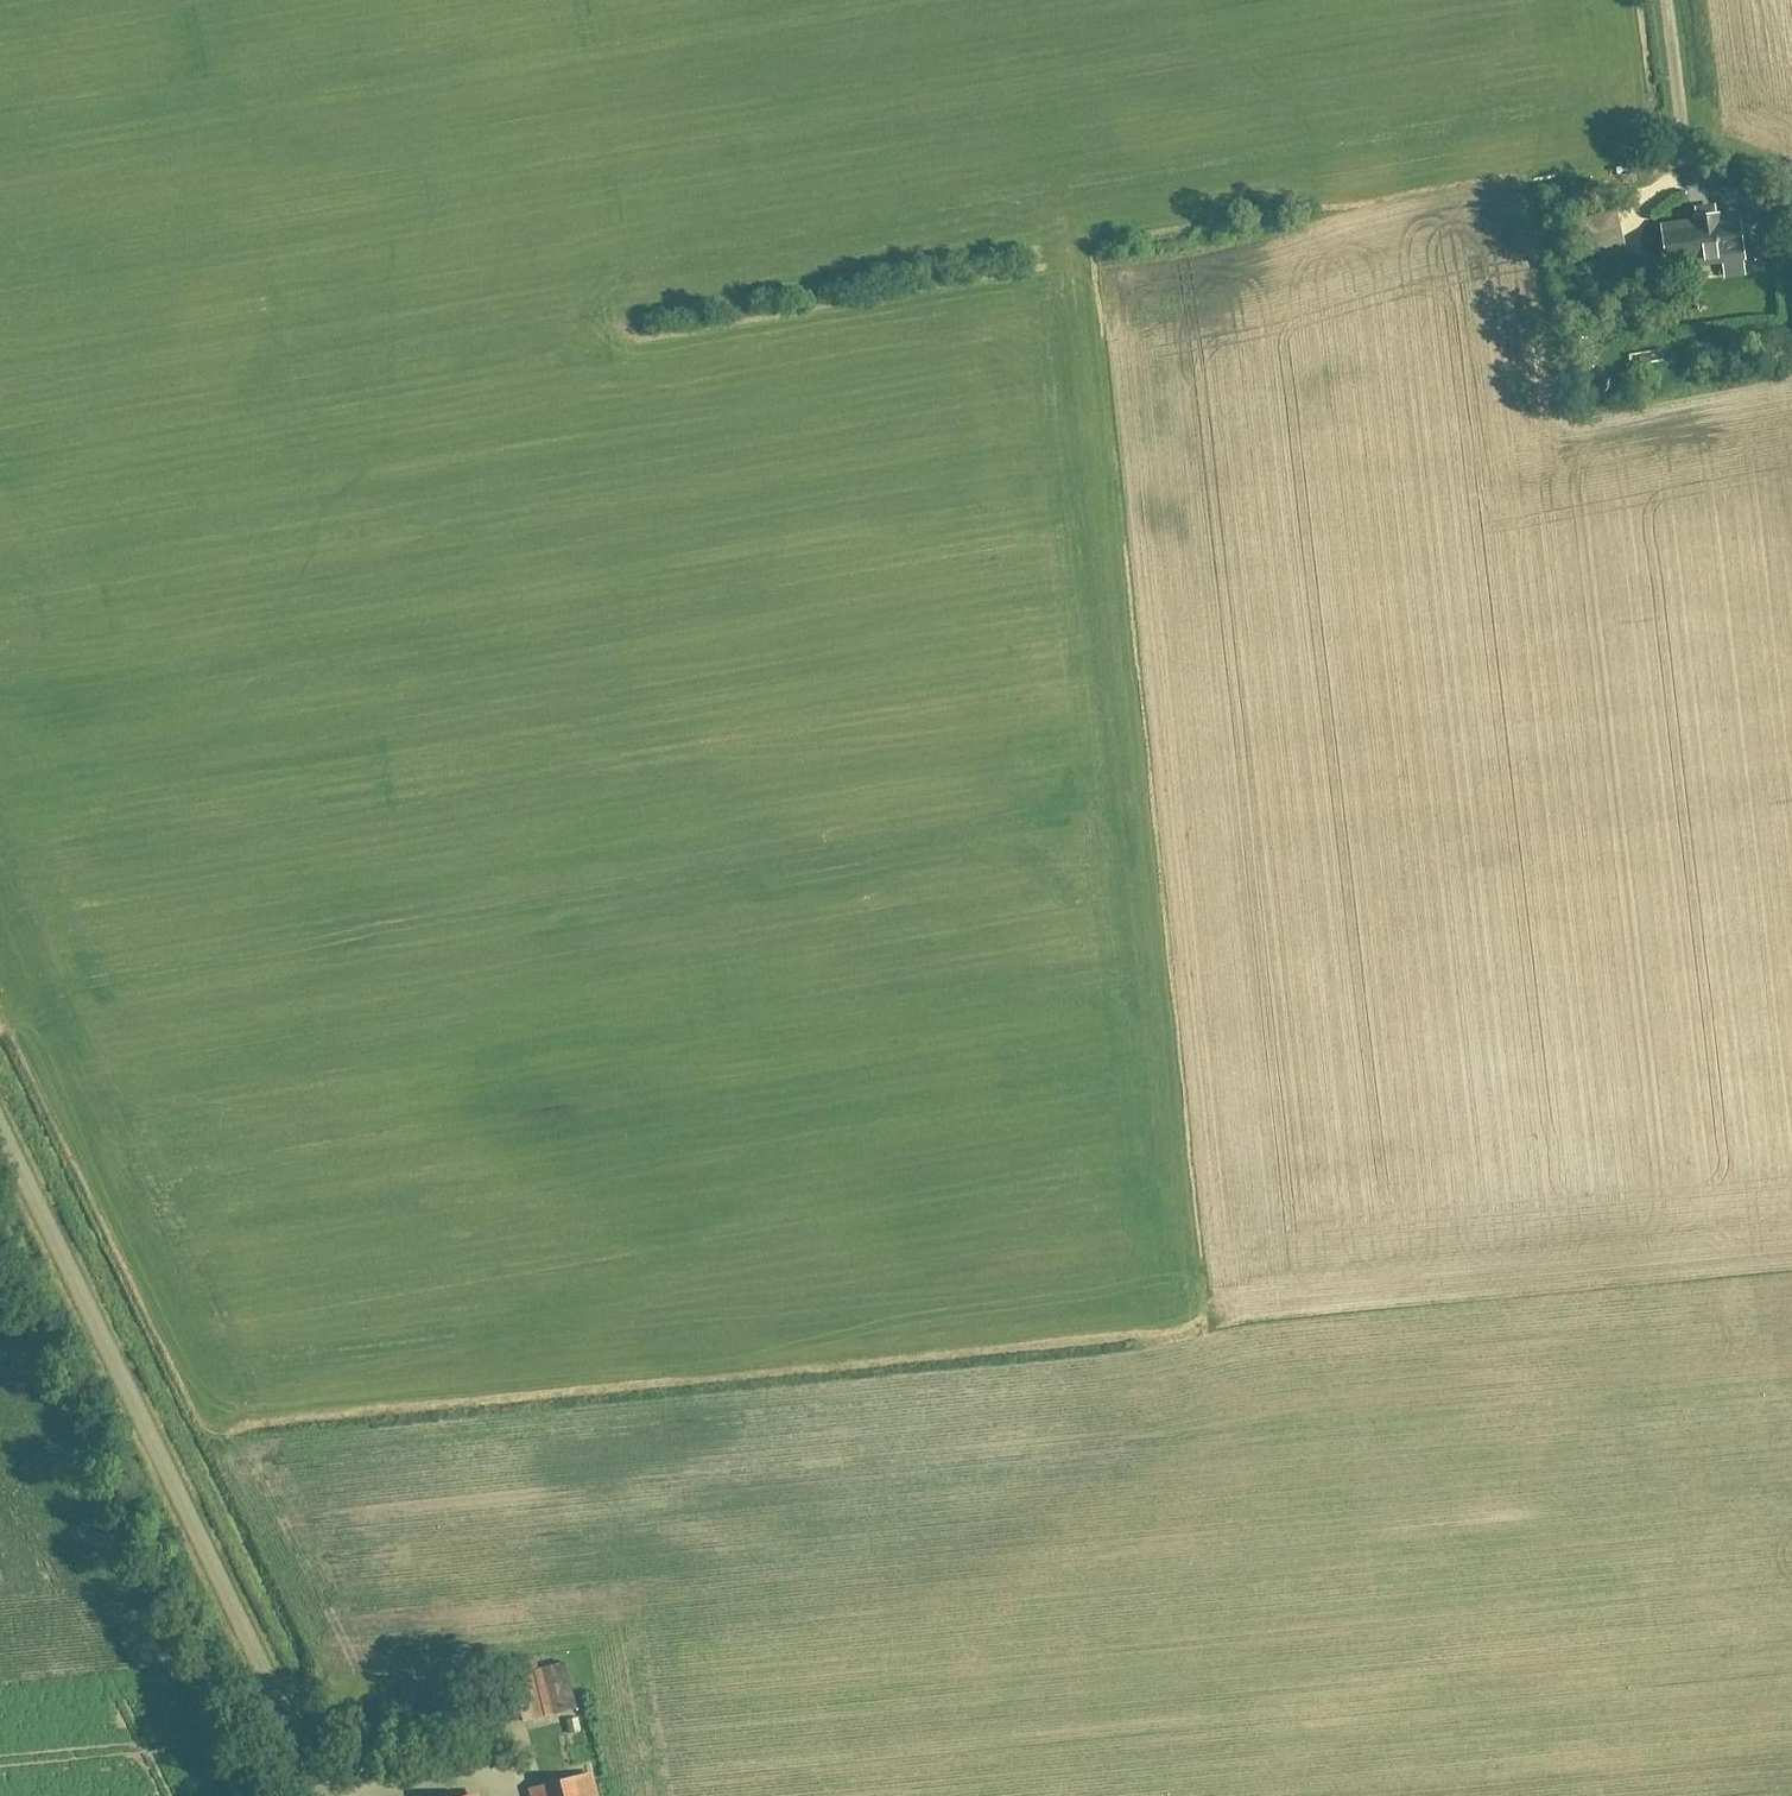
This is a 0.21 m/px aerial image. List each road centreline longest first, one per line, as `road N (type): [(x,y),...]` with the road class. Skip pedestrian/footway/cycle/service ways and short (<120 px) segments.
road 1 (unclassified): [(318,1795),(0,1094)]
road 2 (track): [(1688,197),(1663,0)]

